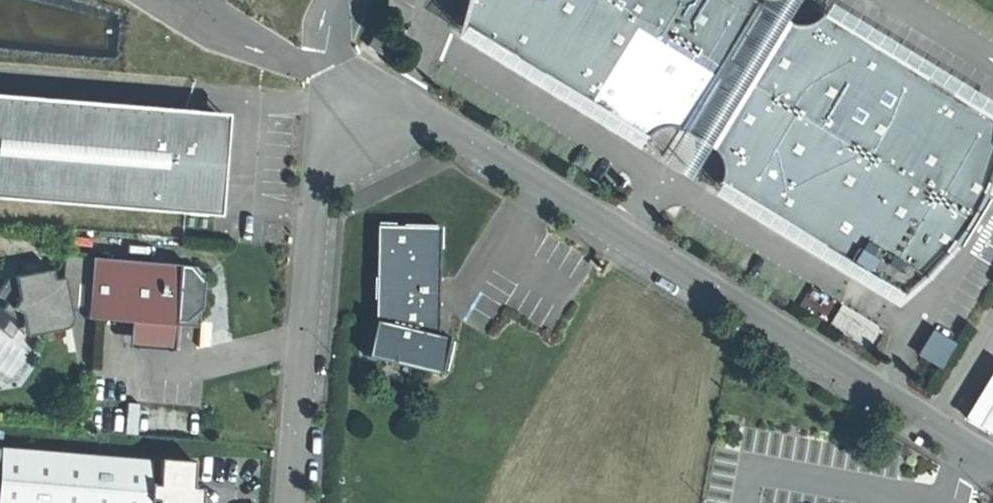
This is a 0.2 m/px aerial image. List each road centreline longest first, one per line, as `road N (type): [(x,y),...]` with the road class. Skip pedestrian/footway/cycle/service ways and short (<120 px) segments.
road 1 (unclassified): [(992,465),(459,137),(354,123)]
road 2 (unclassified): [(354,123),(314,206),(295,502)]

